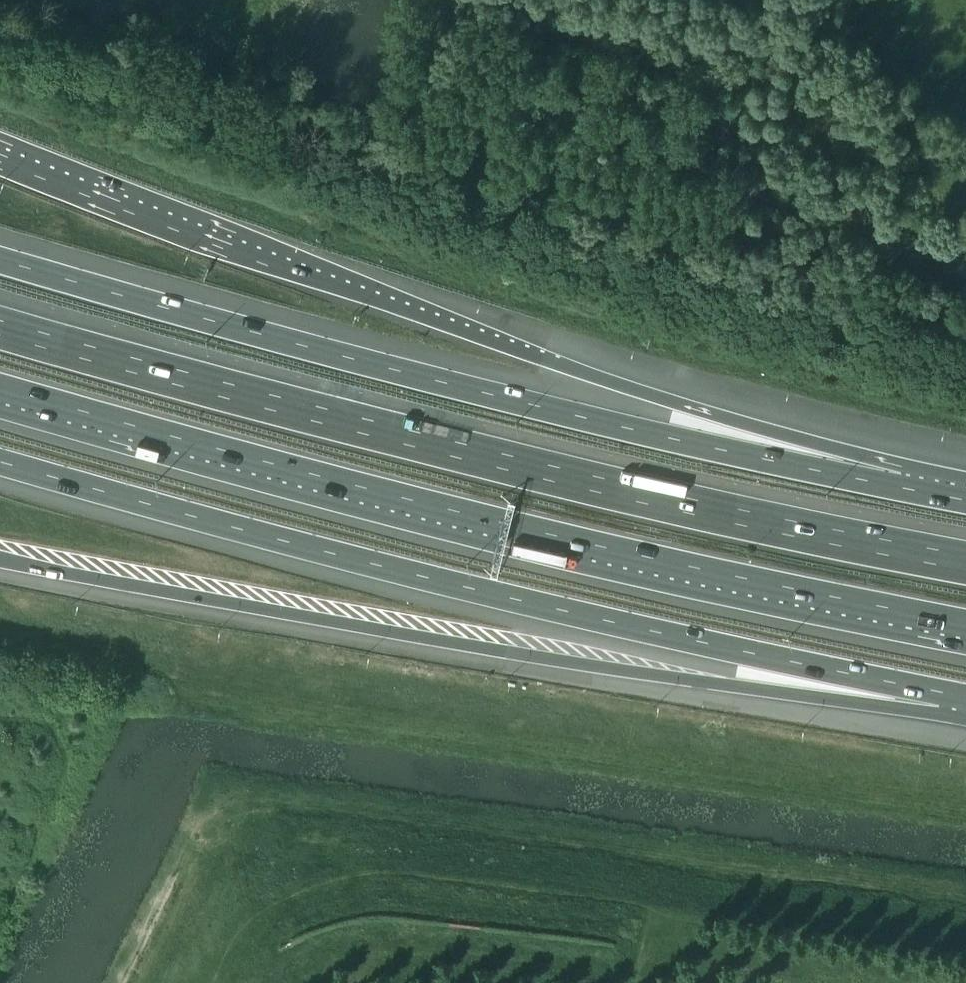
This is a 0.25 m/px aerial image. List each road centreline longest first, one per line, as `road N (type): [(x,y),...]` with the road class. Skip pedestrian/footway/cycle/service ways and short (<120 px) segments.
road 1 (motorway): [(965,560),(506,463),(0,315)]
road 2 (motorway): [(0,394),(493,527),(965,630)]
road 3 (motorway): [(0,463),(467,589),(943,692)]
road 4 (motorway): [(904,487),(267,260),(0,154)]
road 5 (motorway): [(0,560),(480,648),(733,685),(943,692)]
road 6 (motorway): [(904,487),(446,384),(0,260)]

